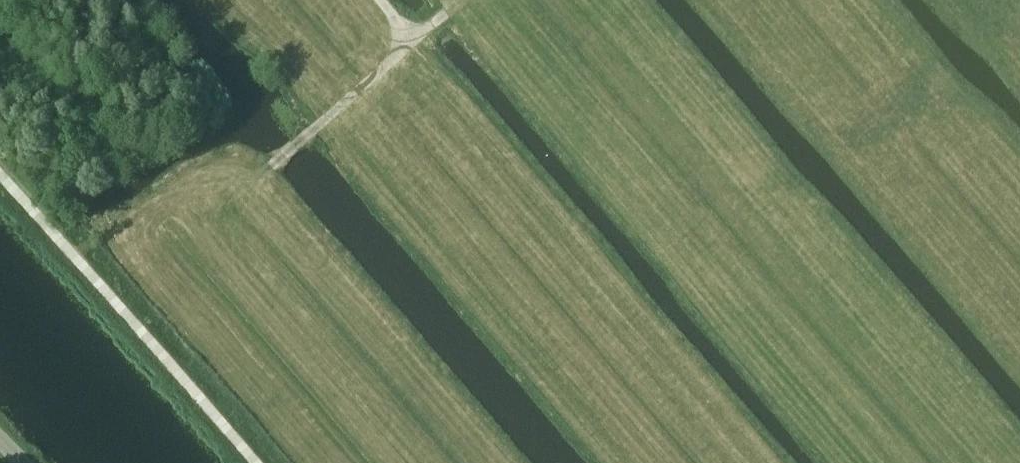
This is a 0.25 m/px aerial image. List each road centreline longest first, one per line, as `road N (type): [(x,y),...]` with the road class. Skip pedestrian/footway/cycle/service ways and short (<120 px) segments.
road 1 (track): [(116,231),(231,192),(311,132),(414,39),(381,0)]

